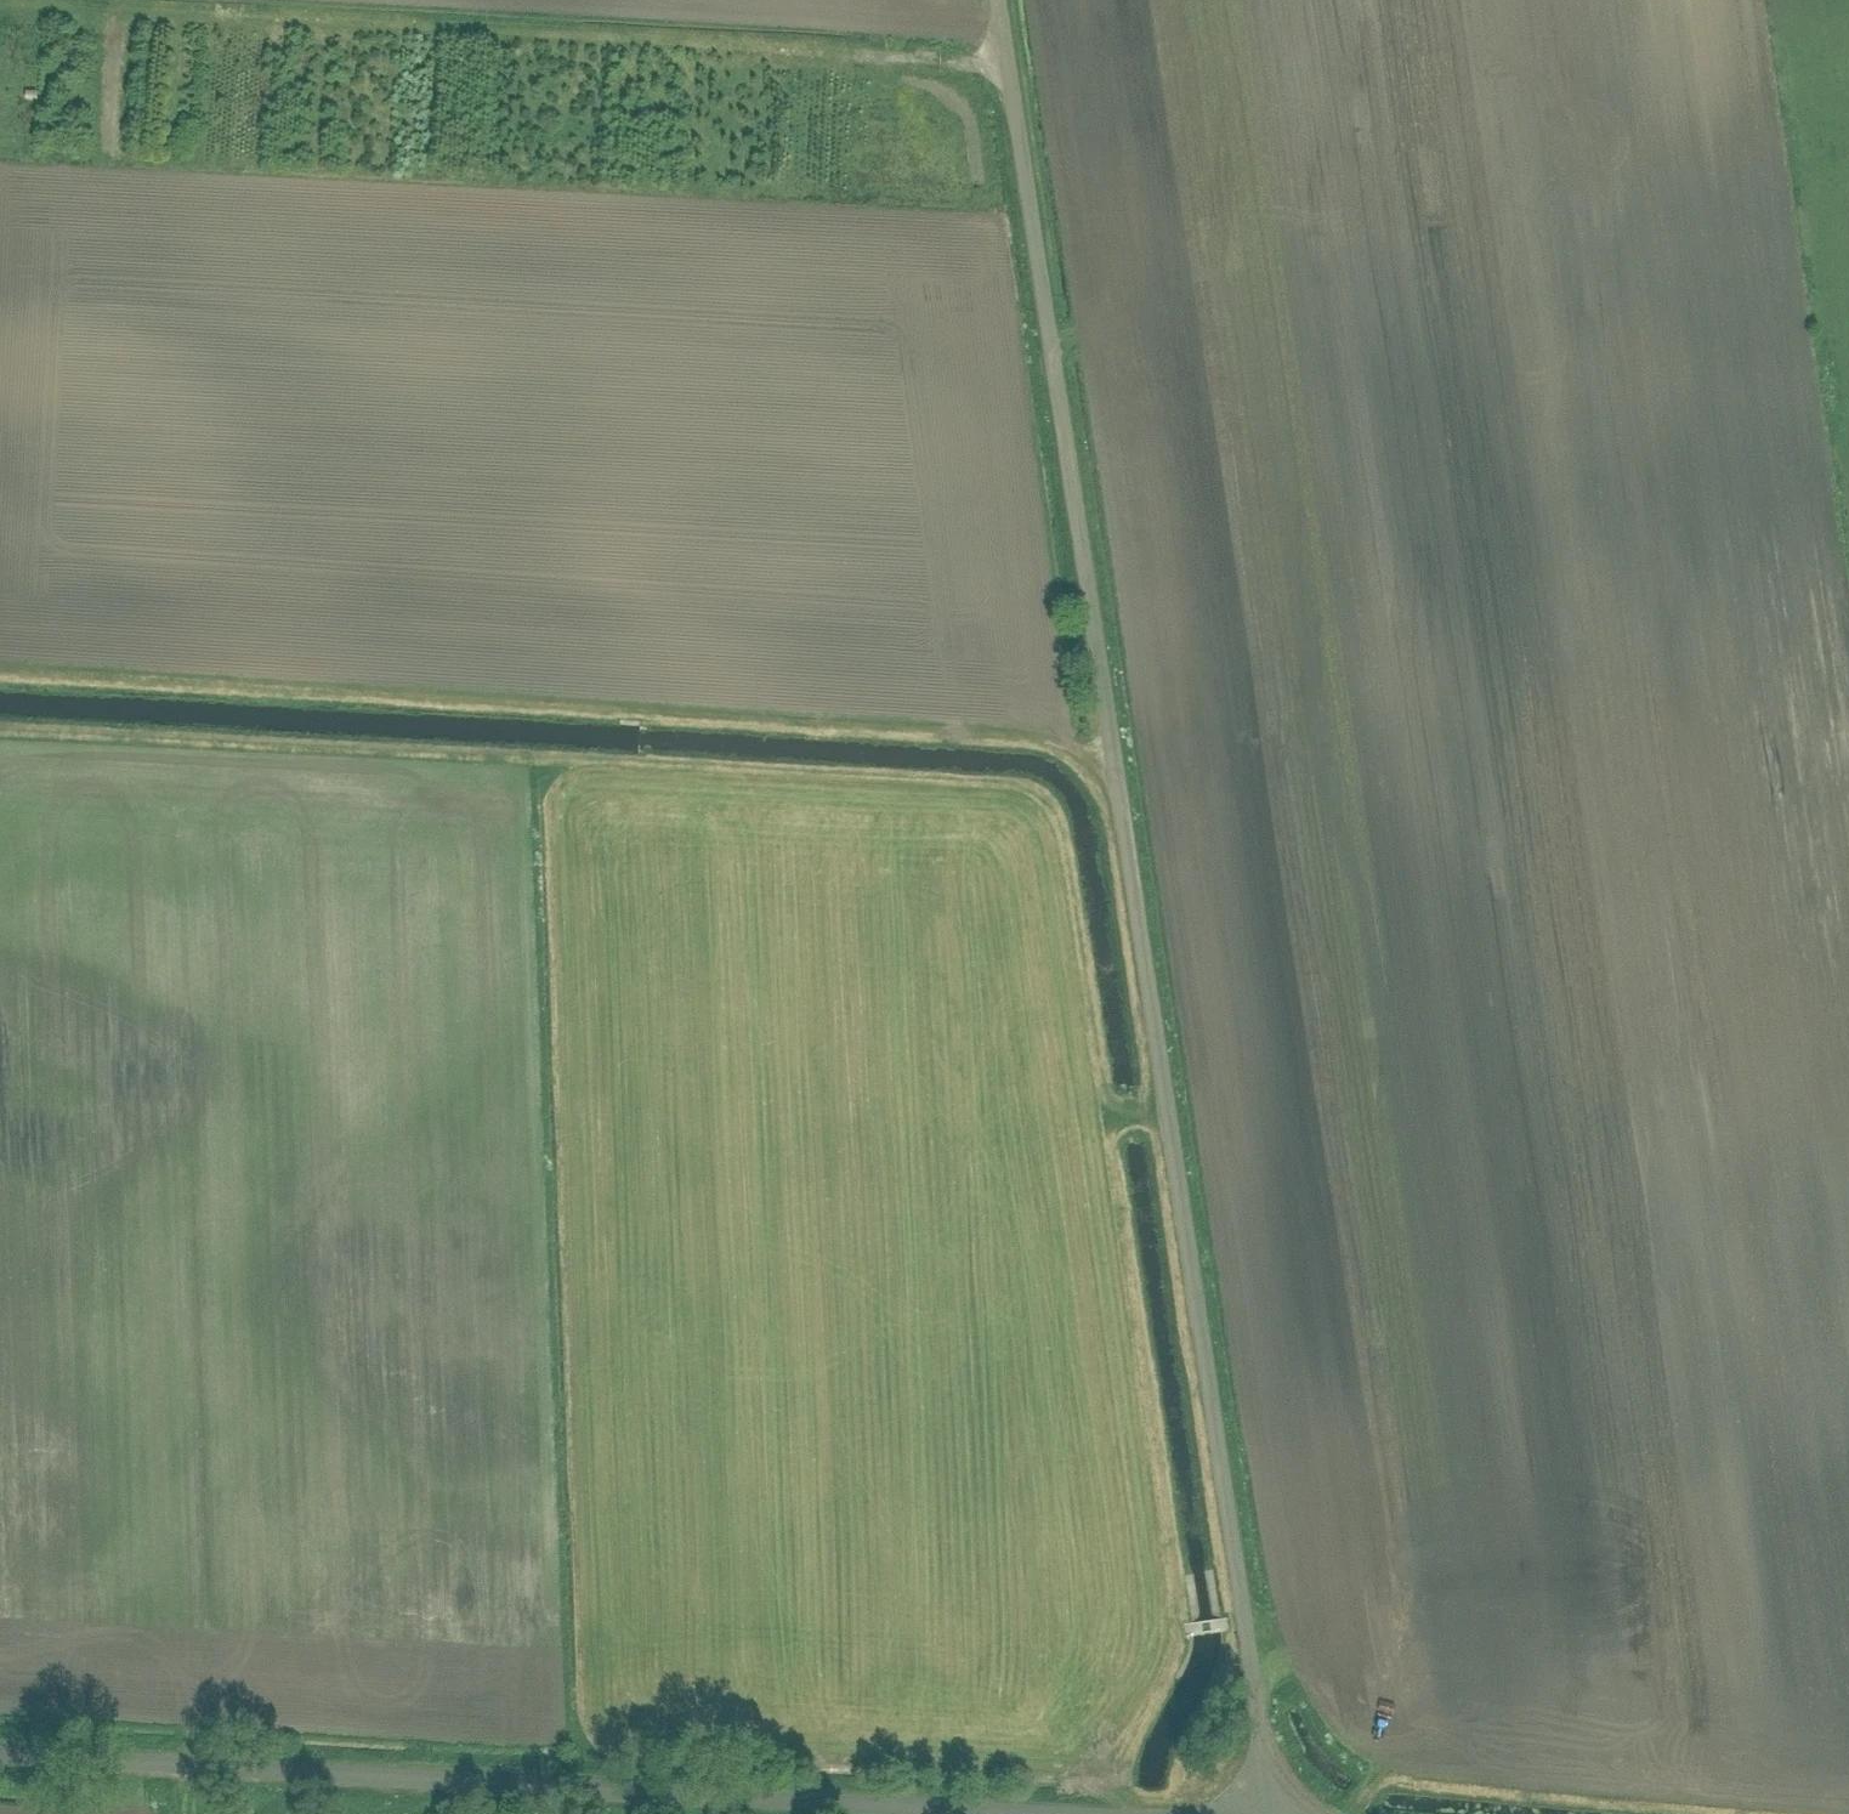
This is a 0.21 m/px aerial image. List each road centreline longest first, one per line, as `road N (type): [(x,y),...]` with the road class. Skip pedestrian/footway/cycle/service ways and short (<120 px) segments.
road 1 (unclassified): [(1275,1813),(997,0)]
road 2 (tertiary): [(1062,1813),(0,1756)]

